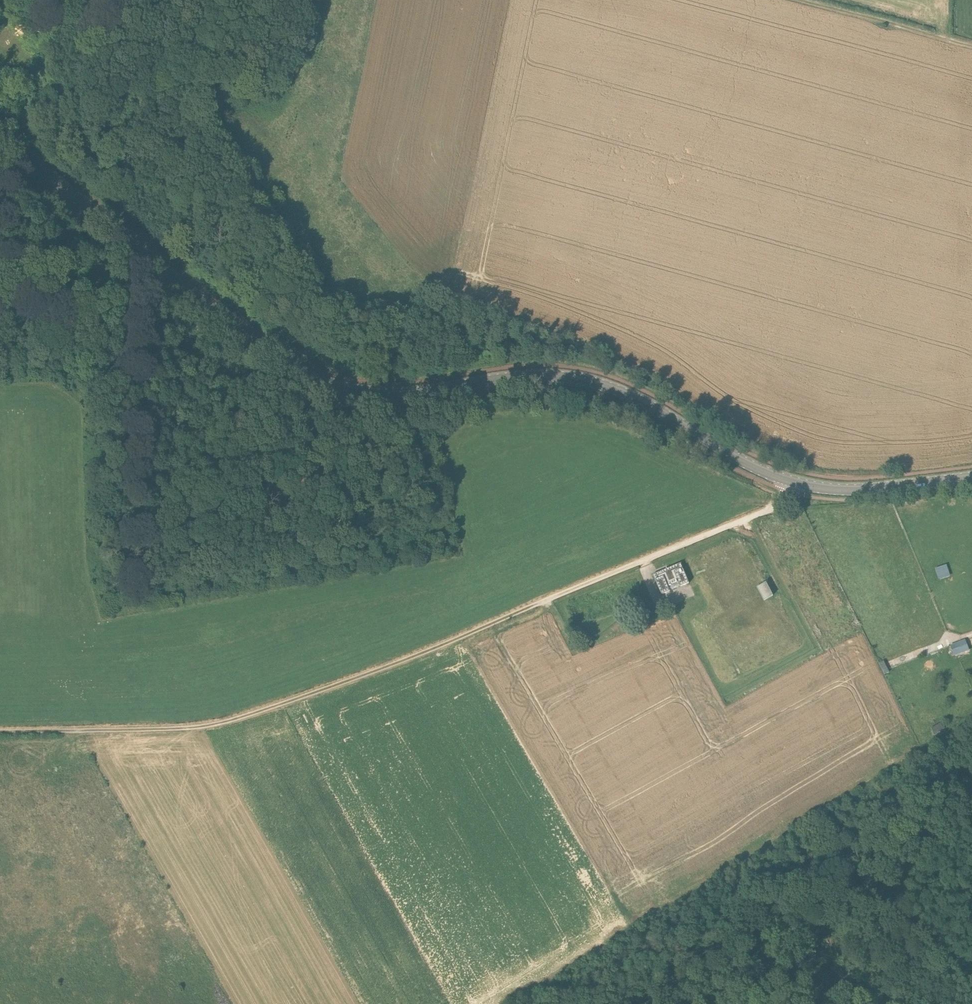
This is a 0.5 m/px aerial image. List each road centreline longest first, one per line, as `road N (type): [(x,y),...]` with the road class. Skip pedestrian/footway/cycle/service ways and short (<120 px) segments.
road 1 (secondary): [(791,481),(591,381),(531,375),(376,394),(298,373),(0,133)]
road 2 (track): [(774,507),(406,658),(245,715),(178,728),(0,732)]
road 3 (secondary): [(971,477),(844,490),(791,481)]
road 4 (track): [(801,0),(971,46)]

